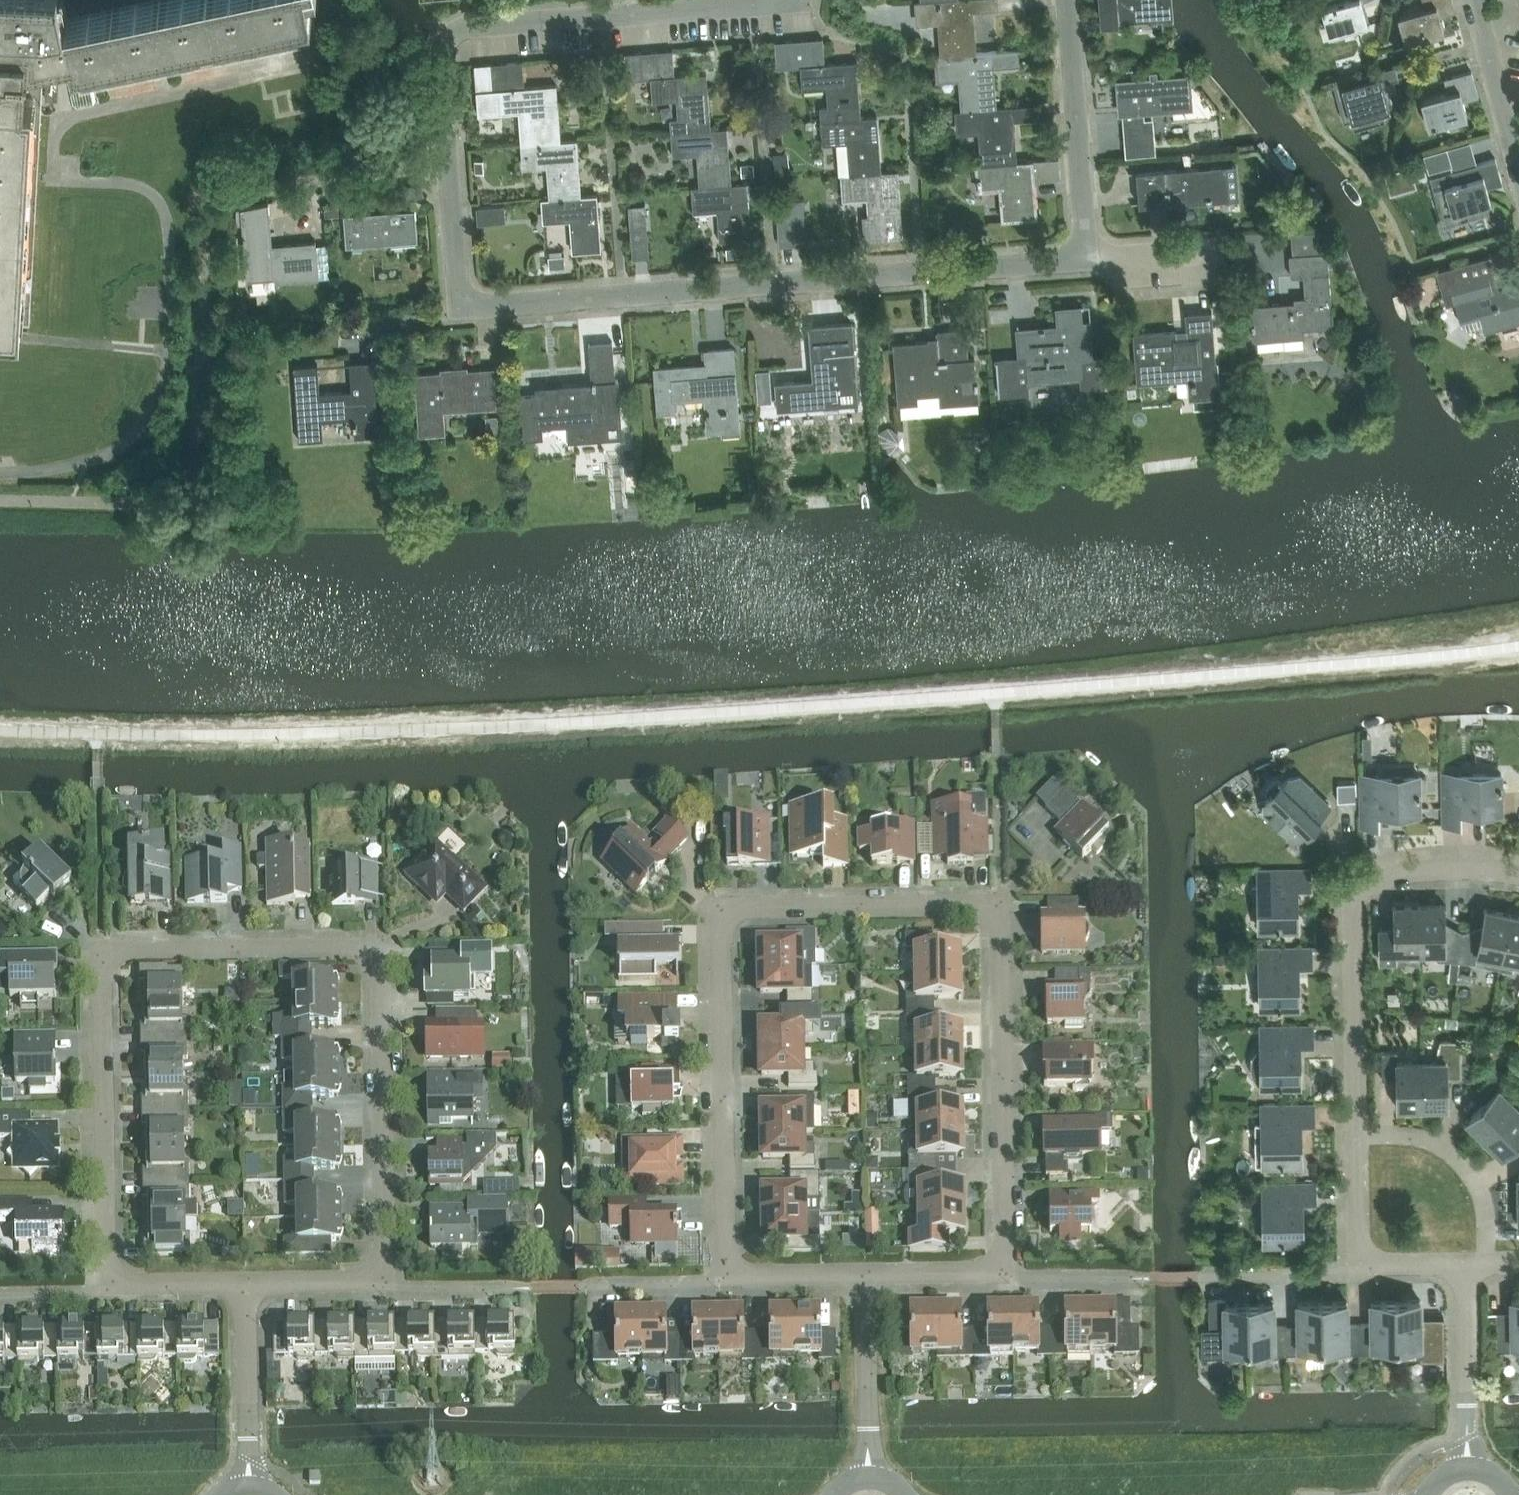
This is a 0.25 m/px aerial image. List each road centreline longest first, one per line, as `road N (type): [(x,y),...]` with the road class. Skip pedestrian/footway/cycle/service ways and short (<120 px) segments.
road 1 (residential): [(1087,260),(461,309),(441,68),(448,38),(470,27),(801,0)]
road 2 (residential): [(726,1276),(720,907),(1000,903),(1004,1271)]
road 3 (residential): [(106,1285),(100,950),(380,946),(384,1281)]
road 4 (residential): [(1518,874),(1422,870),(1354,890),(1358,1135)]
road 5 (residential): [(1087,260),(1067,0)]
road 6 (residential): [(1358,1135),(1431,1143),(1462,1165),(1484,1204),(1486,1263)]
road 7 (residential): [(1470,1467),(1465,1264)]
road 8 (residential): [(868,1476),(865,1273)]
road 9 (residential): [(249,1486),(246,1283)]
road 10 (residential): [(1473,0),(1518,171)]
road 11 (residential): [(1360,1265),(1336,1273),(1208,1275)]
road 12 (residential): [(523,1287),(406,1288),(384,1281)]
road 13 (residential): [(246,1283),(106,1285)]
road 14 (residential): [(1142,1278),(1024,1279),(1004,1271)]
road 15 (residential): [(726,1276),(703,1284),(588,1286)]
road 16 (residential): [(865,1273),(726,1276)]
road 17 (residential): [(1004,1271),(865,1273)]
road 18 (residential): [(384,1281),(246,1283)]
road 19 (residential): [(1358,1135),(1360,1265)]
road 20 (residential): [(1208,251),(1087,260)]

